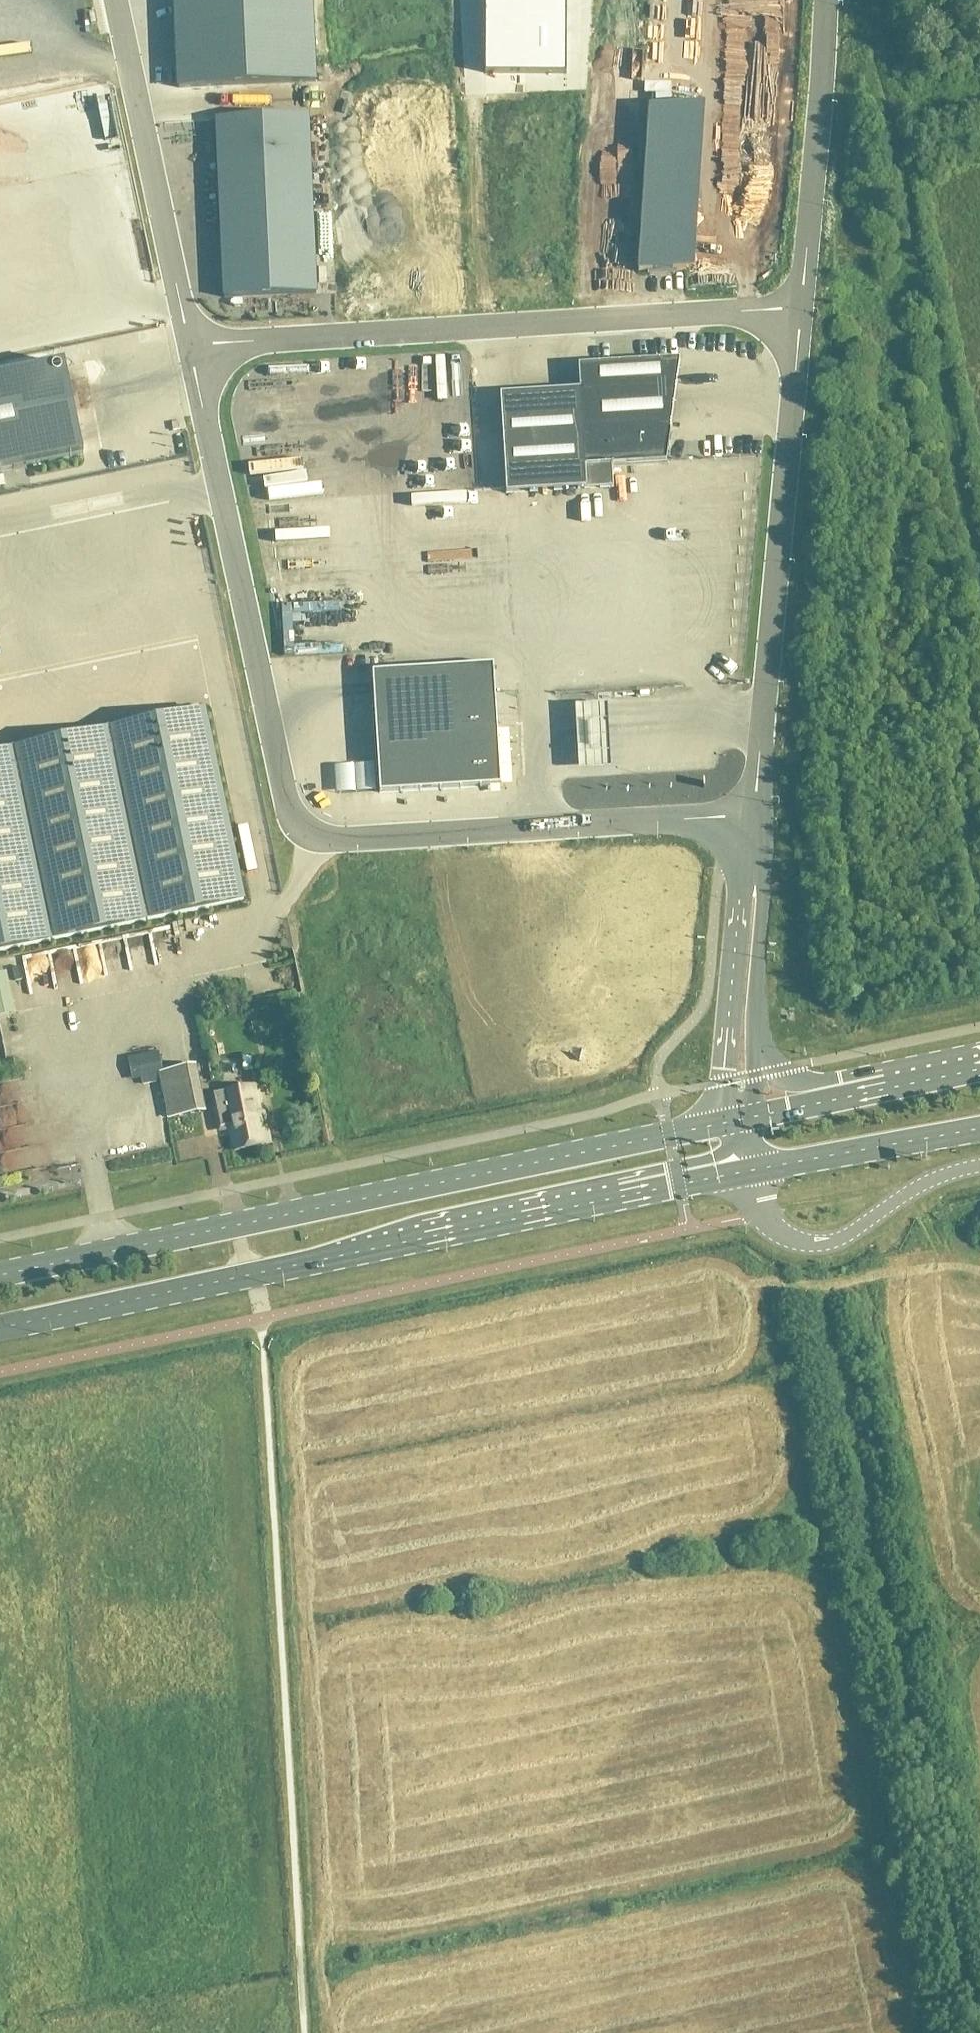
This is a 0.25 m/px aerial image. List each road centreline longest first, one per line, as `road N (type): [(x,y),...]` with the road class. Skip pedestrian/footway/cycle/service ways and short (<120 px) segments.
road 1 (unclassified): [(754,831),(685,821),(343,839),(299,831),(284,795),(189,348)]
road 2 (primary): [(0,1329),(750,1171)]
road 3 (primary): [(744,1119),(0,1276)]
road 4 (track): [(259,1320),(306,2032)]
road 5 (unclassified): [(189,348),(796,311)]
road 6 (track): [(871,0),(877,77),(979,547)]
road 7 (unclassified): [(796,311),(754,831)]
road 8 (unclassified): [(189,348),(117,0)]
road 9 (unclassified): [(817,0),(796,311)]
road 10 (unclassified): [(760,1215),(780,1235),(819,1244),(855,1230),(911,1191),(979,1166)]
road 11 (primary): [(979,1071),(744,1119)]
road 12 (primary): [(750,1171),(979,1131)]
road 13 (unclassified): [(744,1119),(748,945)]
road 14 (track): [(228,1192),(259,1320)]

